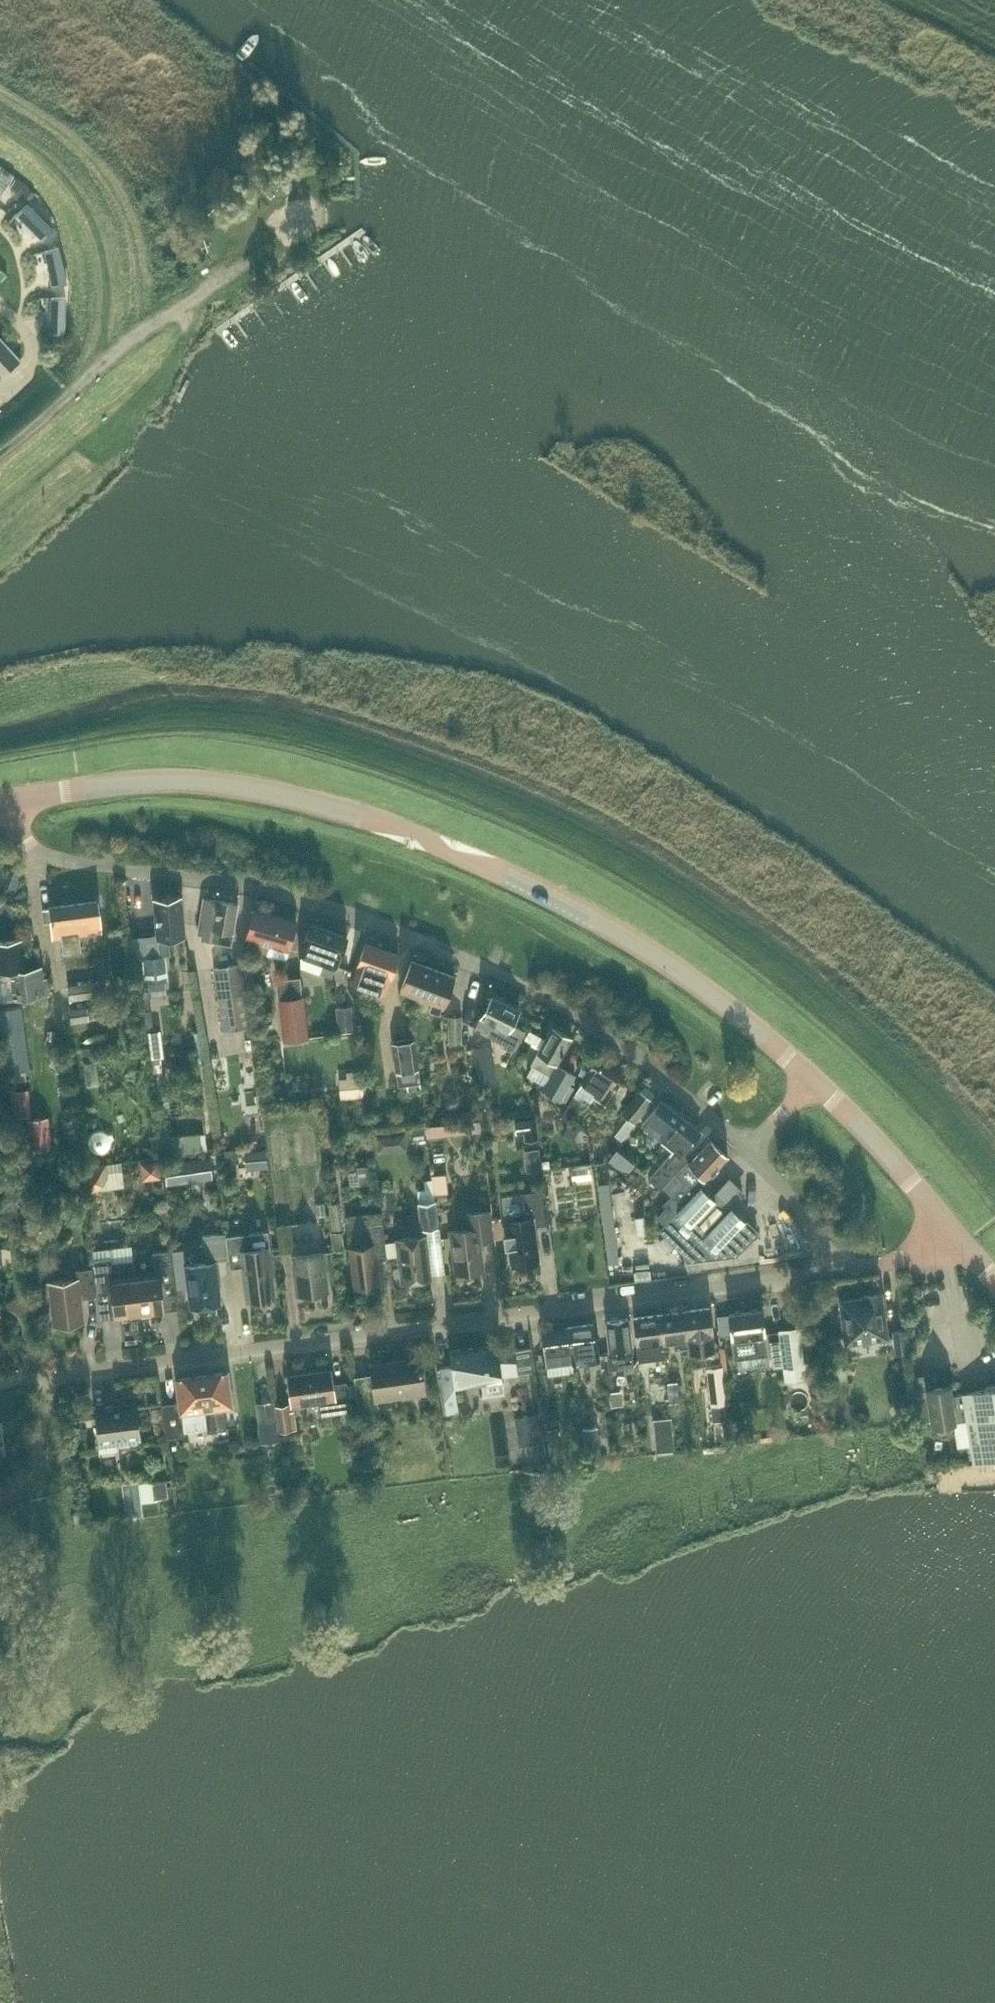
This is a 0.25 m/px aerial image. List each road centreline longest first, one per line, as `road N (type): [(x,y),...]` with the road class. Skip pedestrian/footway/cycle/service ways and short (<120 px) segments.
road 1 (tertiary): [(9,797),(217,784),(422,837),(644,948),(813,1081)]
road 2 (residential): [(744,1149),(614,1039),(517,982),(321,906),(52,858),(21,837),(9,797)]
road 3 (residential): [(842,1271),(51,1376)]
road 4 (tertiary): [(947,1226),(813,1081)]
road 5 (residential): [(842,1271),(797,1203),(744,1149)]
road 6 (unclassified): [(51,1376),(32,1464),(0,1495)]

